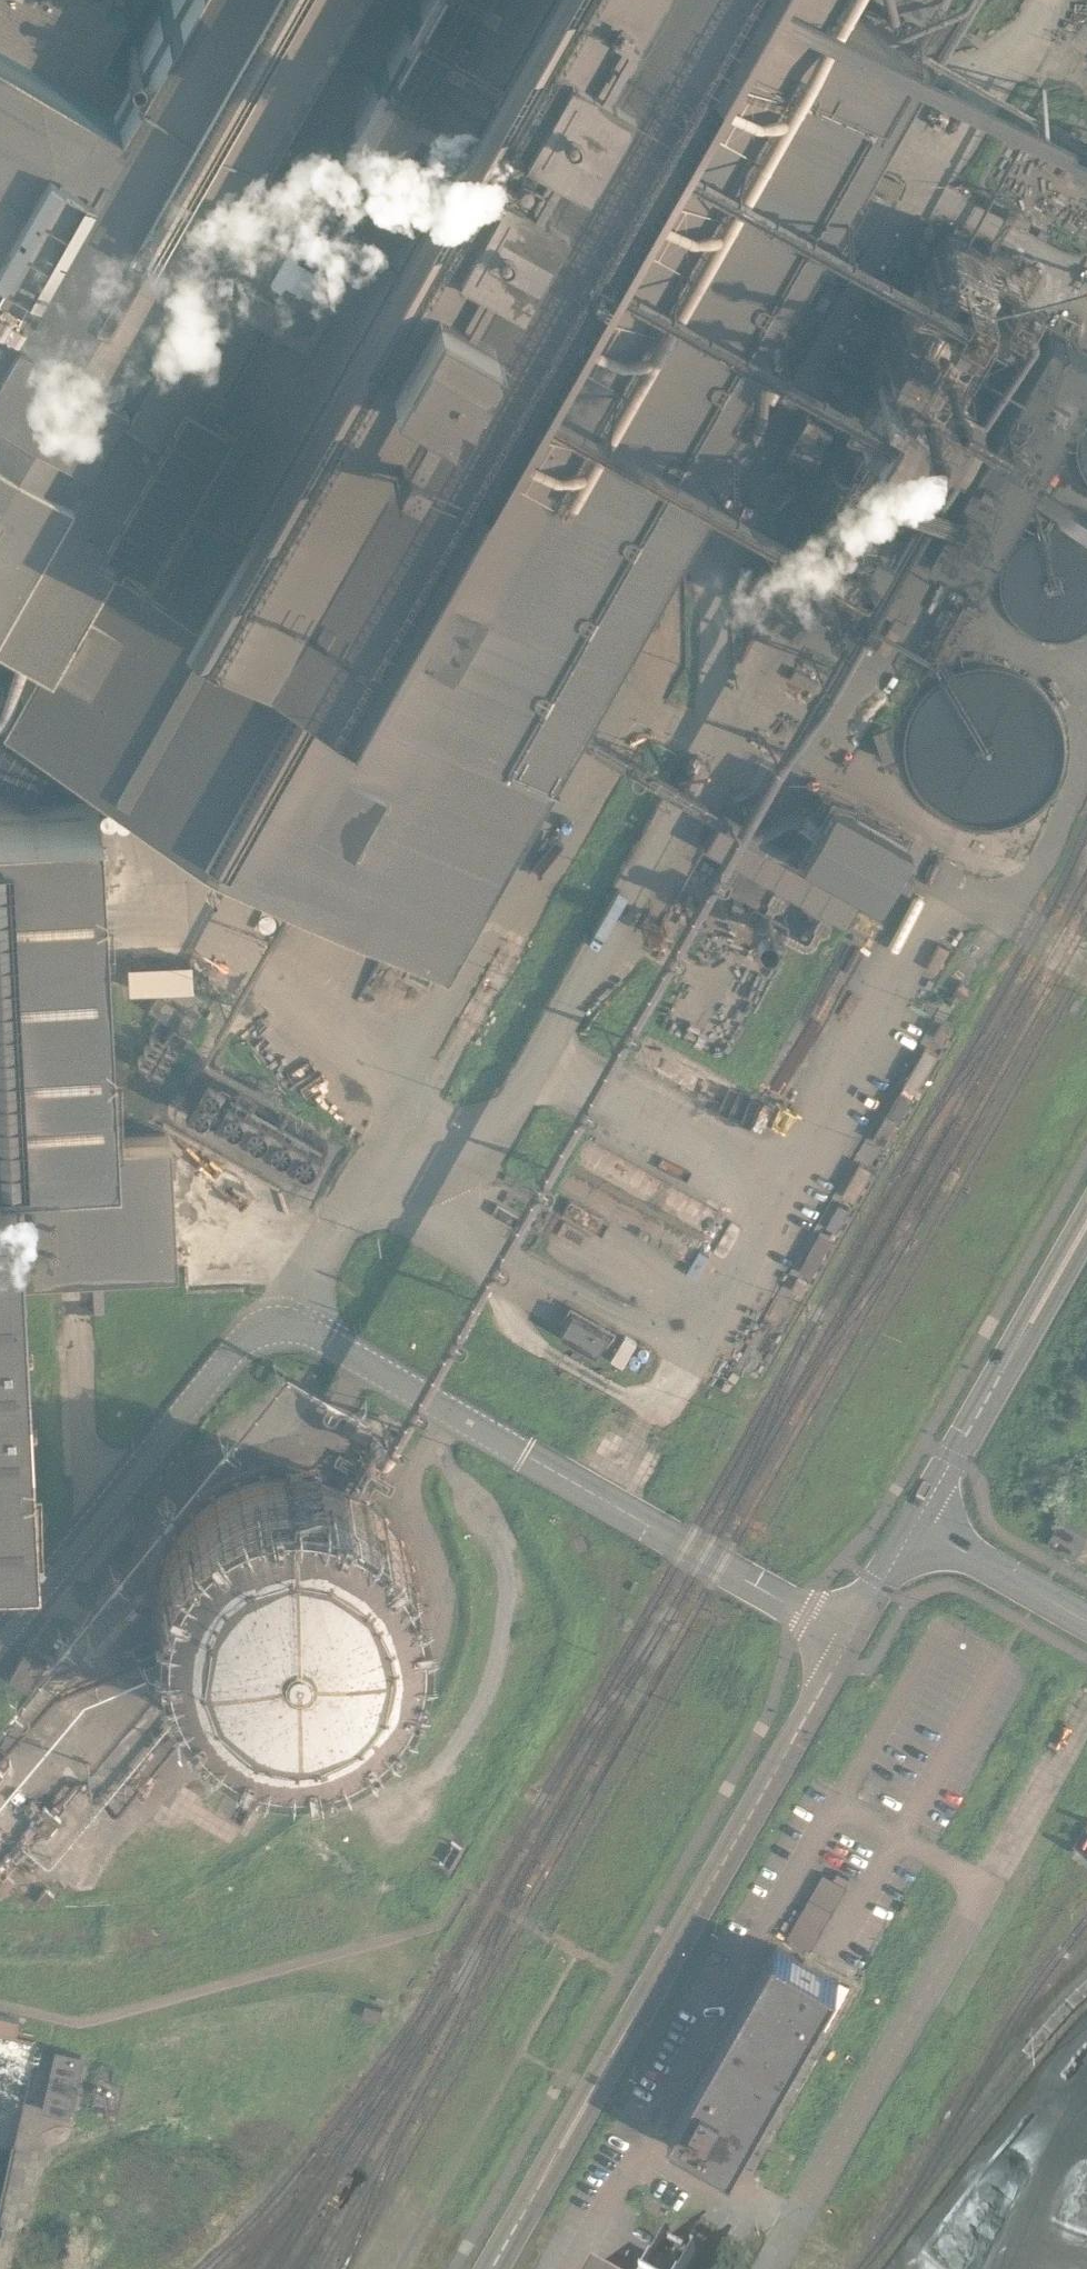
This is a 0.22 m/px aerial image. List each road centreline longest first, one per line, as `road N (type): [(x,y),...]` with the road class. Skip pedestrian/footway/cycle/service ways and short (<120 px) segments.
road 1 (unclassified): [(492,2268),(919,1518)]
road 2 (unclassified): [(1086,1619),(919,1518)]

